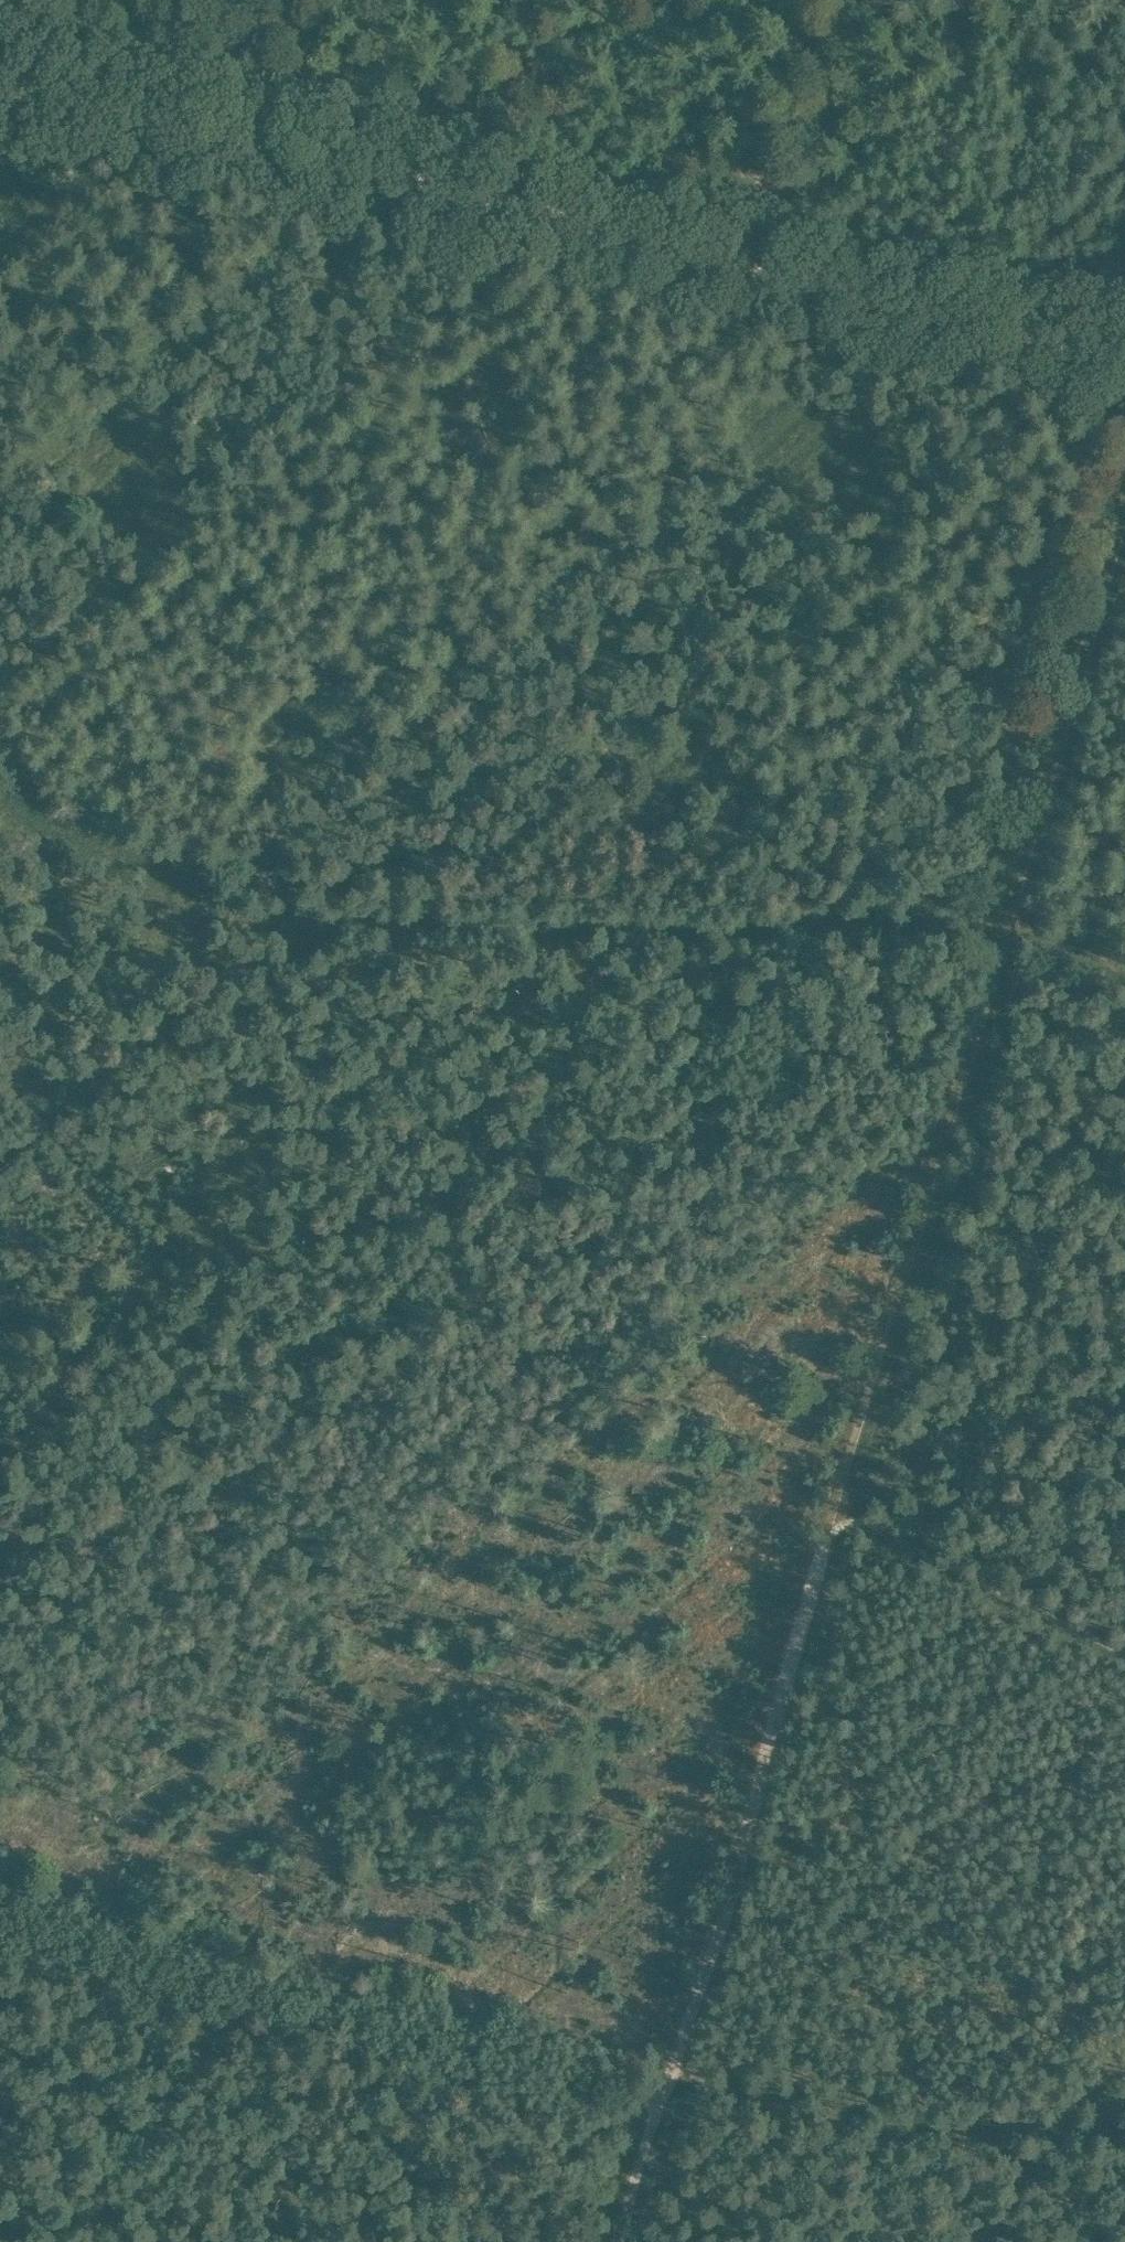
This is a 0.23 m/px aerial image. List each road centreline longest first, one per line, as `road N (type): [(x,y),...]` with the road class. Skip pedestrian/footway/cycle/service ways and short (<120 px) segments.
road 1 (track): [(986,911),(825,1528),(616,2241)]
road 2 (track): [(0,78),(1124,356)]
road 3 (track): [(986,911),(282,936)]
road 4 (track): [(1124,428),(986,911)]

